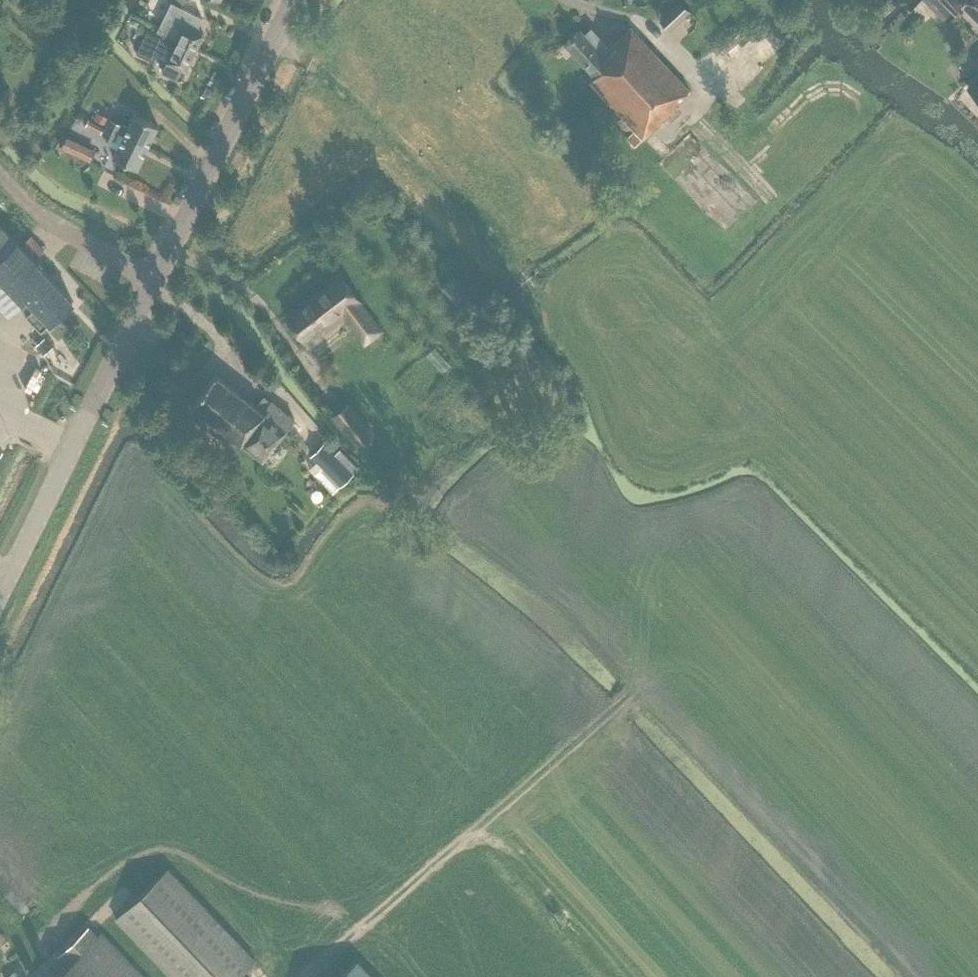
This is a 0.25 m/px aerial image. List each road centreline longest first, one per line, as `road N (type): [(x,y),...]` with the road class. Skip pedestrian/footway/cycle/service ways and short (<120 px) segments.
road 1 (tertiary): [(0,598),(158,278)]
road 2 (tertiary): [(158,278),(297,0)]
road 3 (residential): [(158,278),(29,209),(0,178)]

